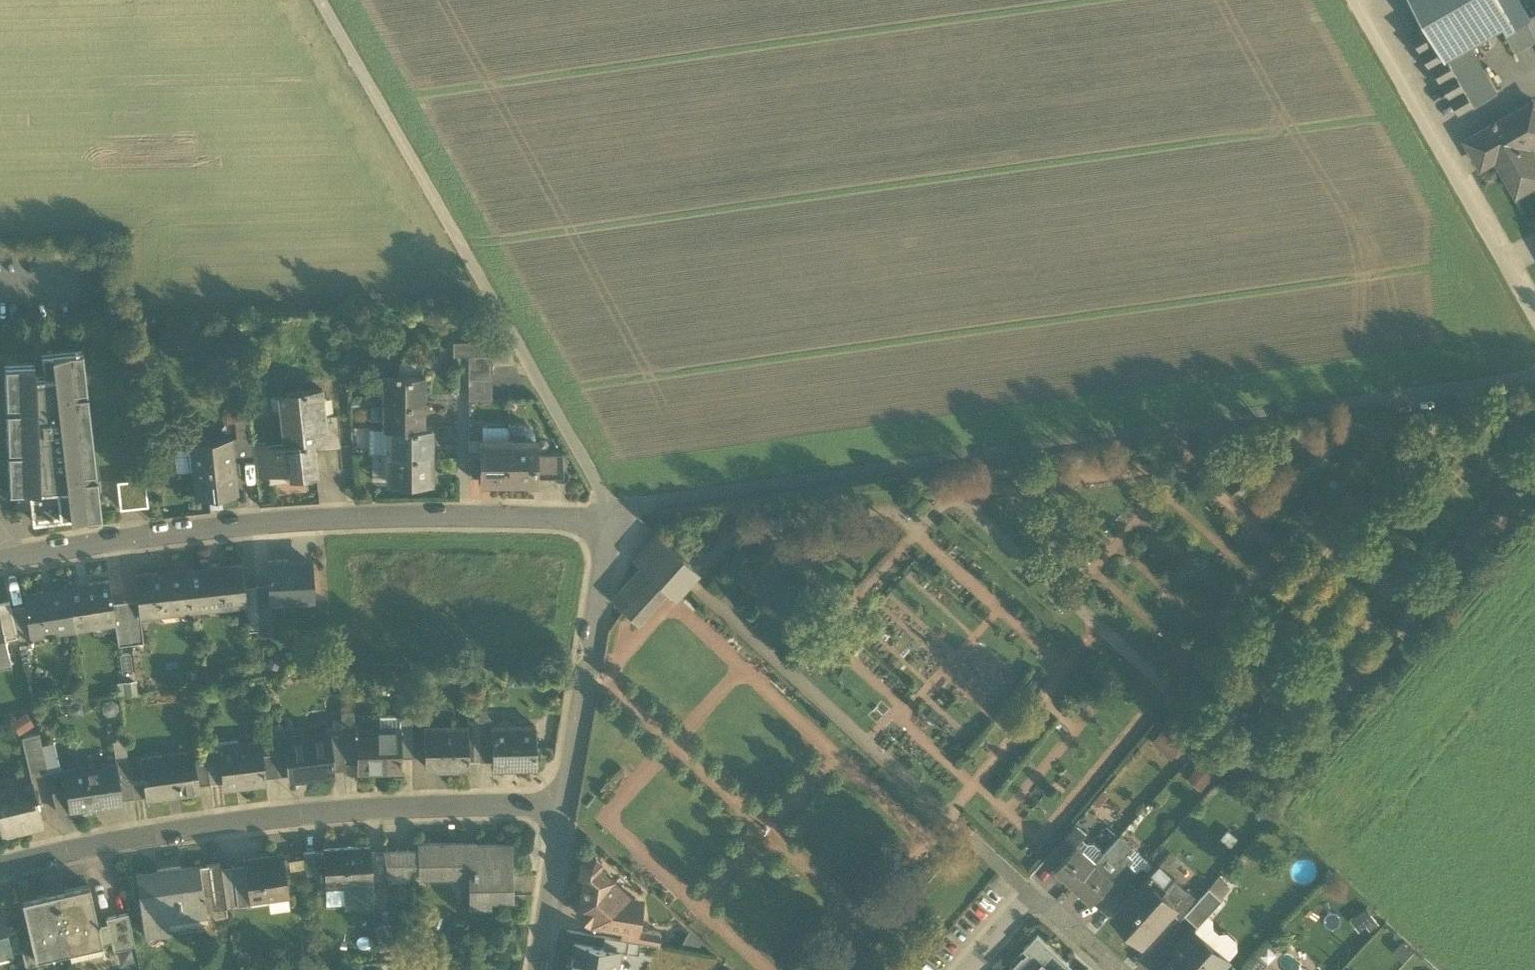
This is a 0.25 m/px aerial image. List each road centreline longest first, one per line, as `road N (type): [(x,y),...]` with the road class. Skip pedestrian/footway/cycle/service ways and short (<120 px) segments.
road 1 (residential): [(0,557),(151,533),(421,512),(612,509),(565,803)]
road 2 (track): [(322,0),(612,509)]
road 3 (residential): [(0,865),(256,818),(370,806),(565,803)]
road 4 (residential): [(565,803),(539,969)]

